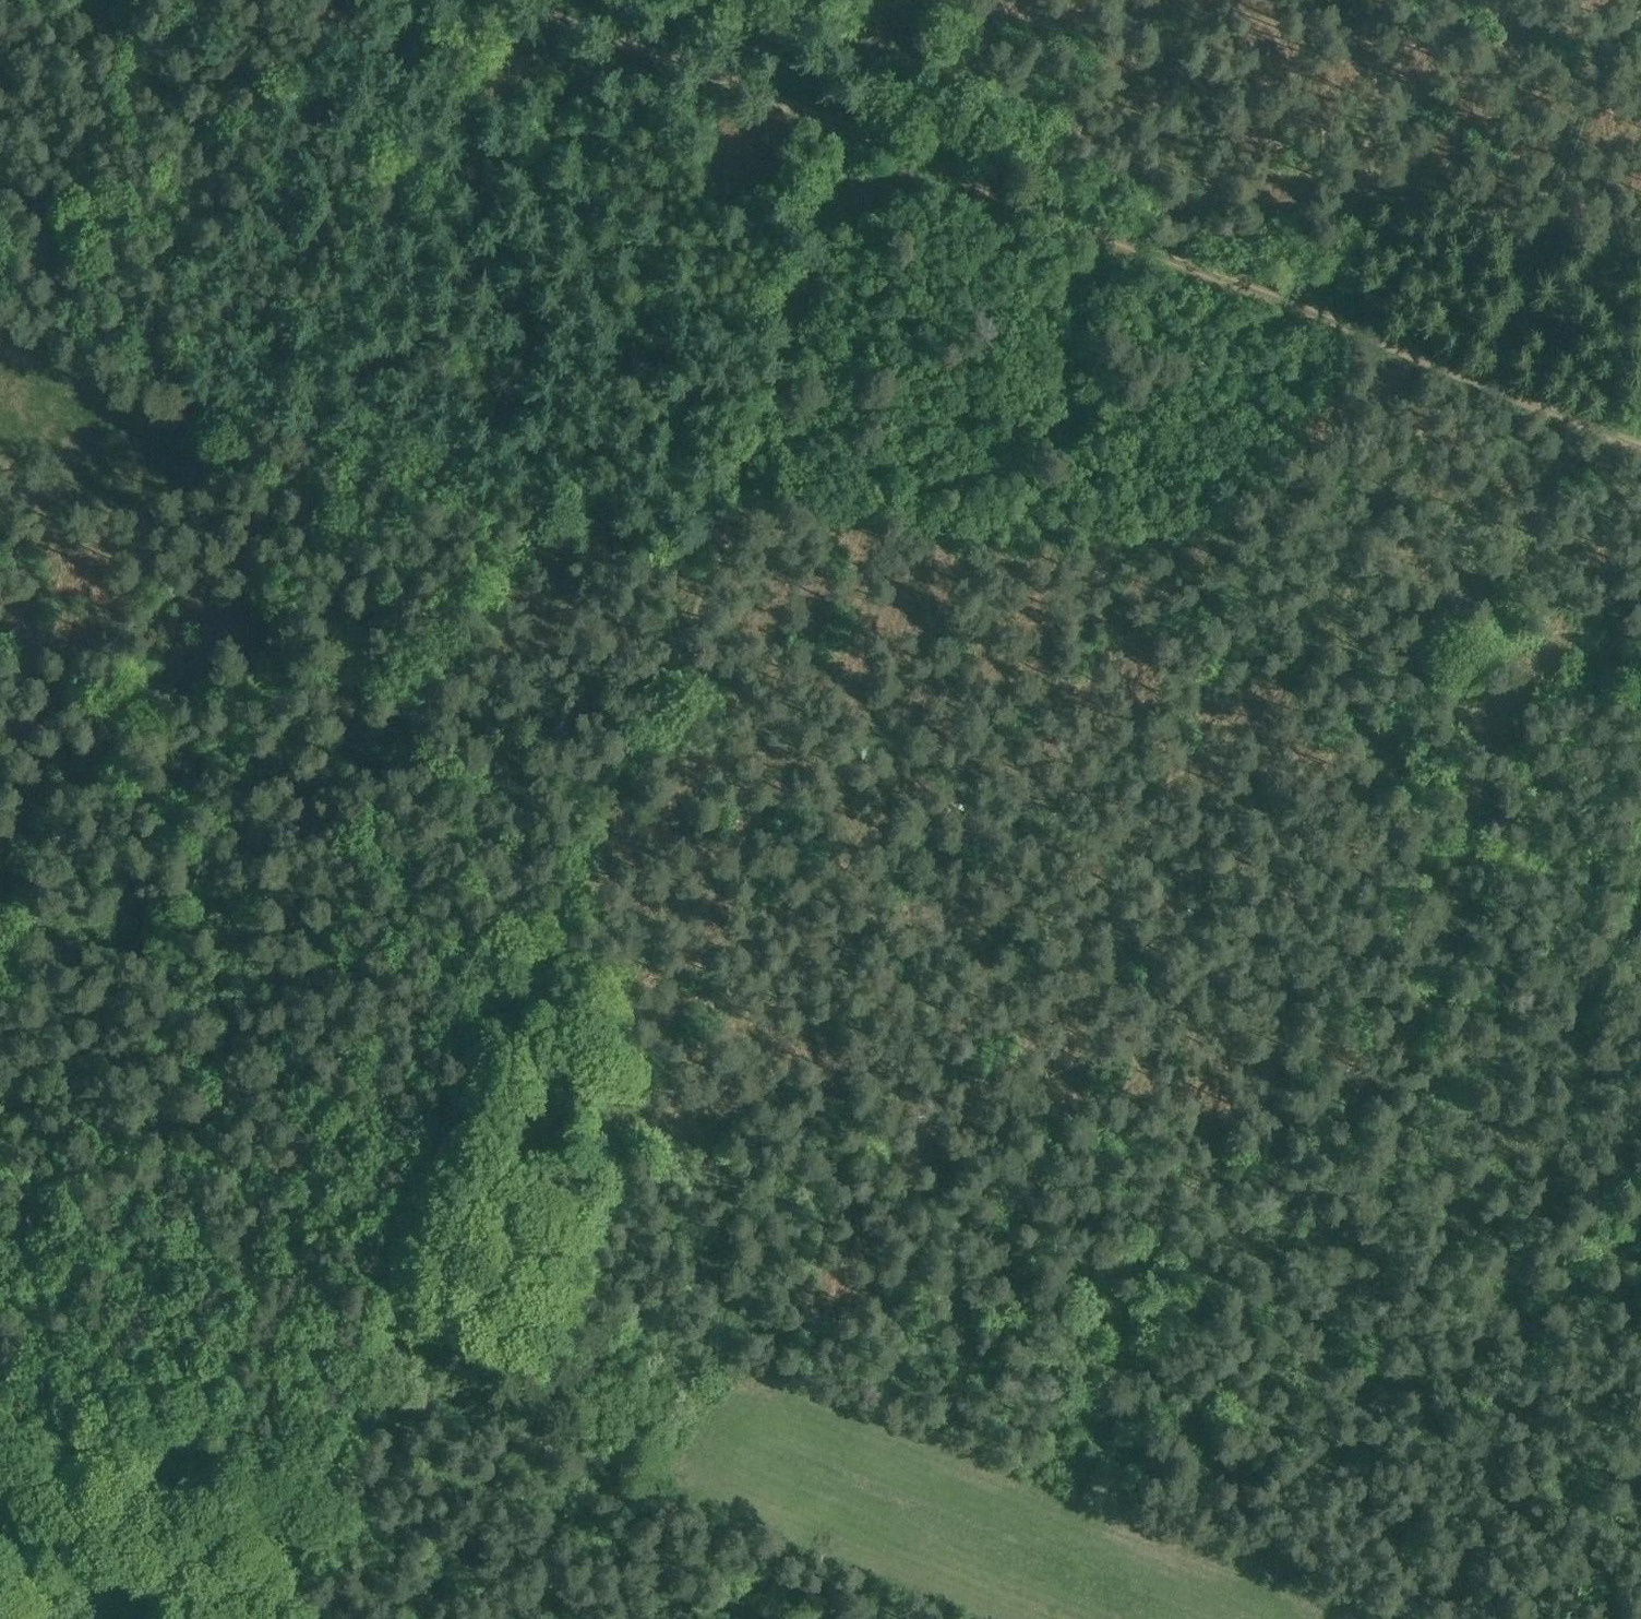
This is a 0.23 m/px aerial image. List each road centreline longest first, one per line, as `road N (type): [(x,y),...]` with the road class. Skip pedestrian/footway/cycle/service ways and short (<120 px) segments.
road 1 (track): [(1640,437),(856,129)]
road 2 (track): [(267,1618),(487,1046)]
road 3 (track): [(1640,1245),(1434,1376),(1294,1574)]
road 4 (track): [(722,1331),(487,1046)]
road 5 (track): [(856,129),(541,0)]
road 6 (track): [(856,129),(907,0)]

